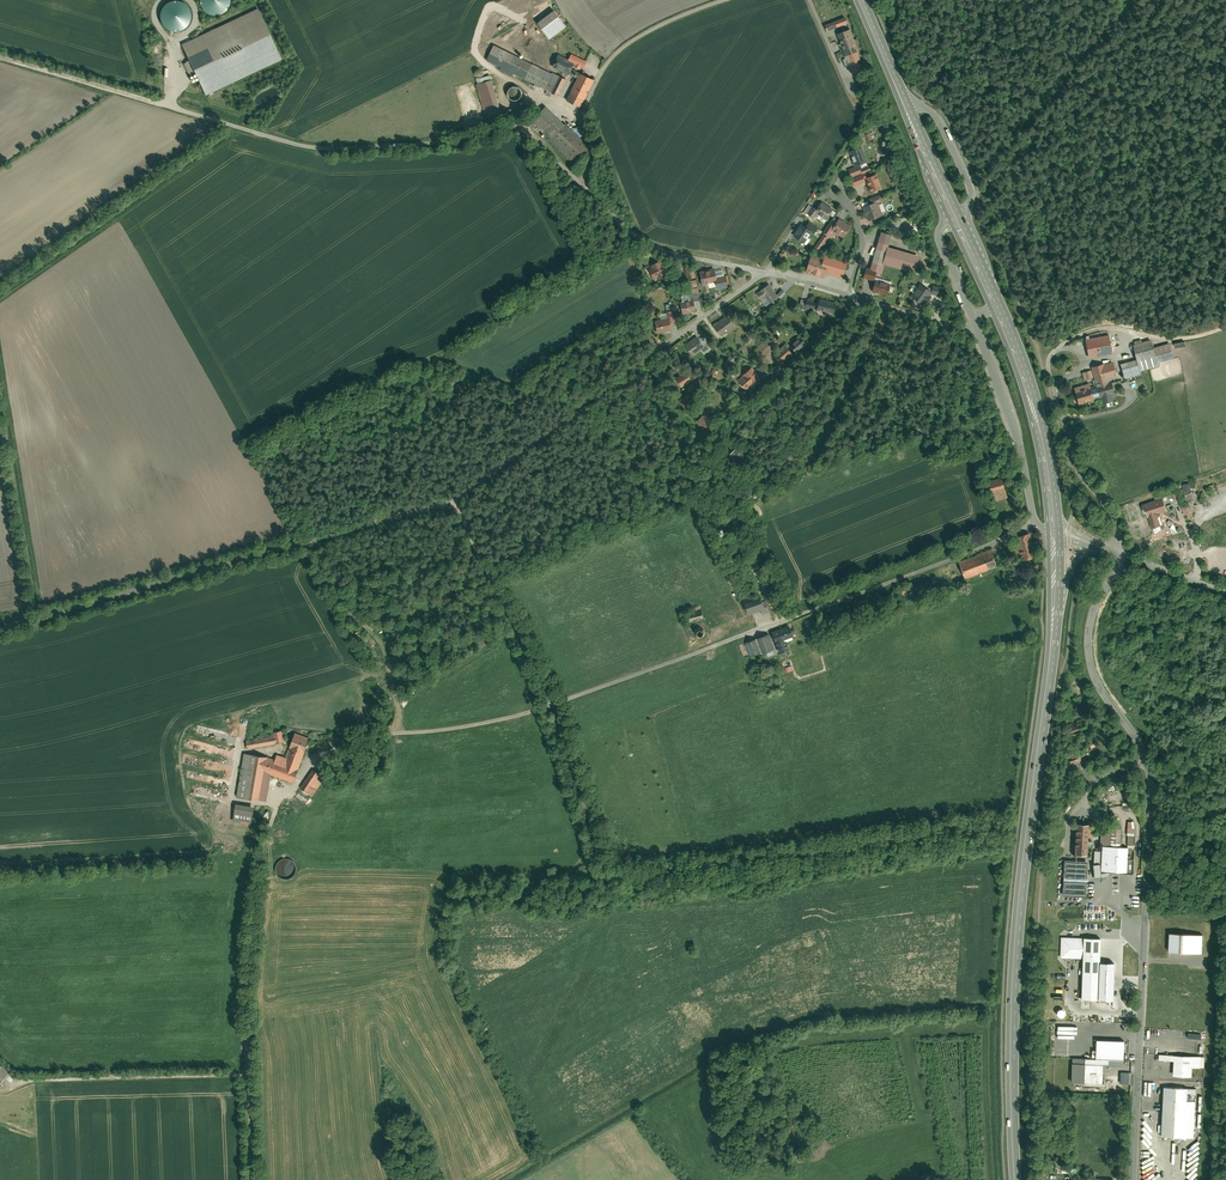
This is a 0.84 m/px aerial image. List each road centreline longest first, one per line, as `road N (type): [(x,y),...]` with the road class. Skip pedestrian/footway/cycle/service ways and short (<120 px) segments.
road 1 (residential): [(763,275),(451,499),(0,624)]
road 2 (unclassified): [(1121,553),(1089,643),(1094,673),(1141,745),(1152,784),(1133,1179)]
road 3 (residential): [(255,1179),(251,924),(270,820),(324,753),(517,716)]
road 4 (primary): [(1055,624),(1016,950),(1017,1179)]
road 5 (residential): [(1035,522),(817,610),(517,716)]
road 6 (residential): [(585,191),(519,128),(462,140),(327,148),(232,127)]
road 7 (primary): [(961,224),(1042,423),(1056,535)]
road 8 (unclassified): [(585,191),(593,151),(585,115),(607,64),(634,40),(726,0)]
road 9 (track): [(232,127),(0,54)]
road 10 (track): [(545,707),(451,499)]
road 11 (residential): [(976,327),(1018,439),(1035,522)]
road 12 (residential): [(763,275),(649,244),(585,191)]
road 13 (primary): [(863,0),(938,176)]
road 14 (residential): [(861,300),(753,395)]
road 15 (residential): [(976,327),(952,329),(861,300)]

